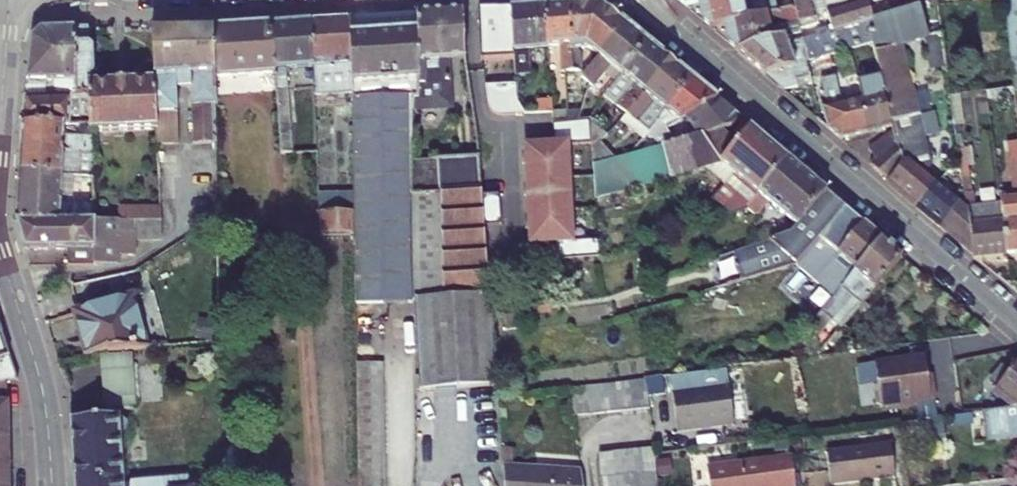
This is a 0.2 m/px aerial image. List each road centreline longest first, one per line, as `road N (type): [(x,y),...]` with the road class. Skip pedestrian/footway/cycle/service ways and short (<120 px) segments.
road 1 (tertiary): [(644,0),(1016,325)]
road 2 (tertiary): [(0,246),(43,387),(53,485)]

